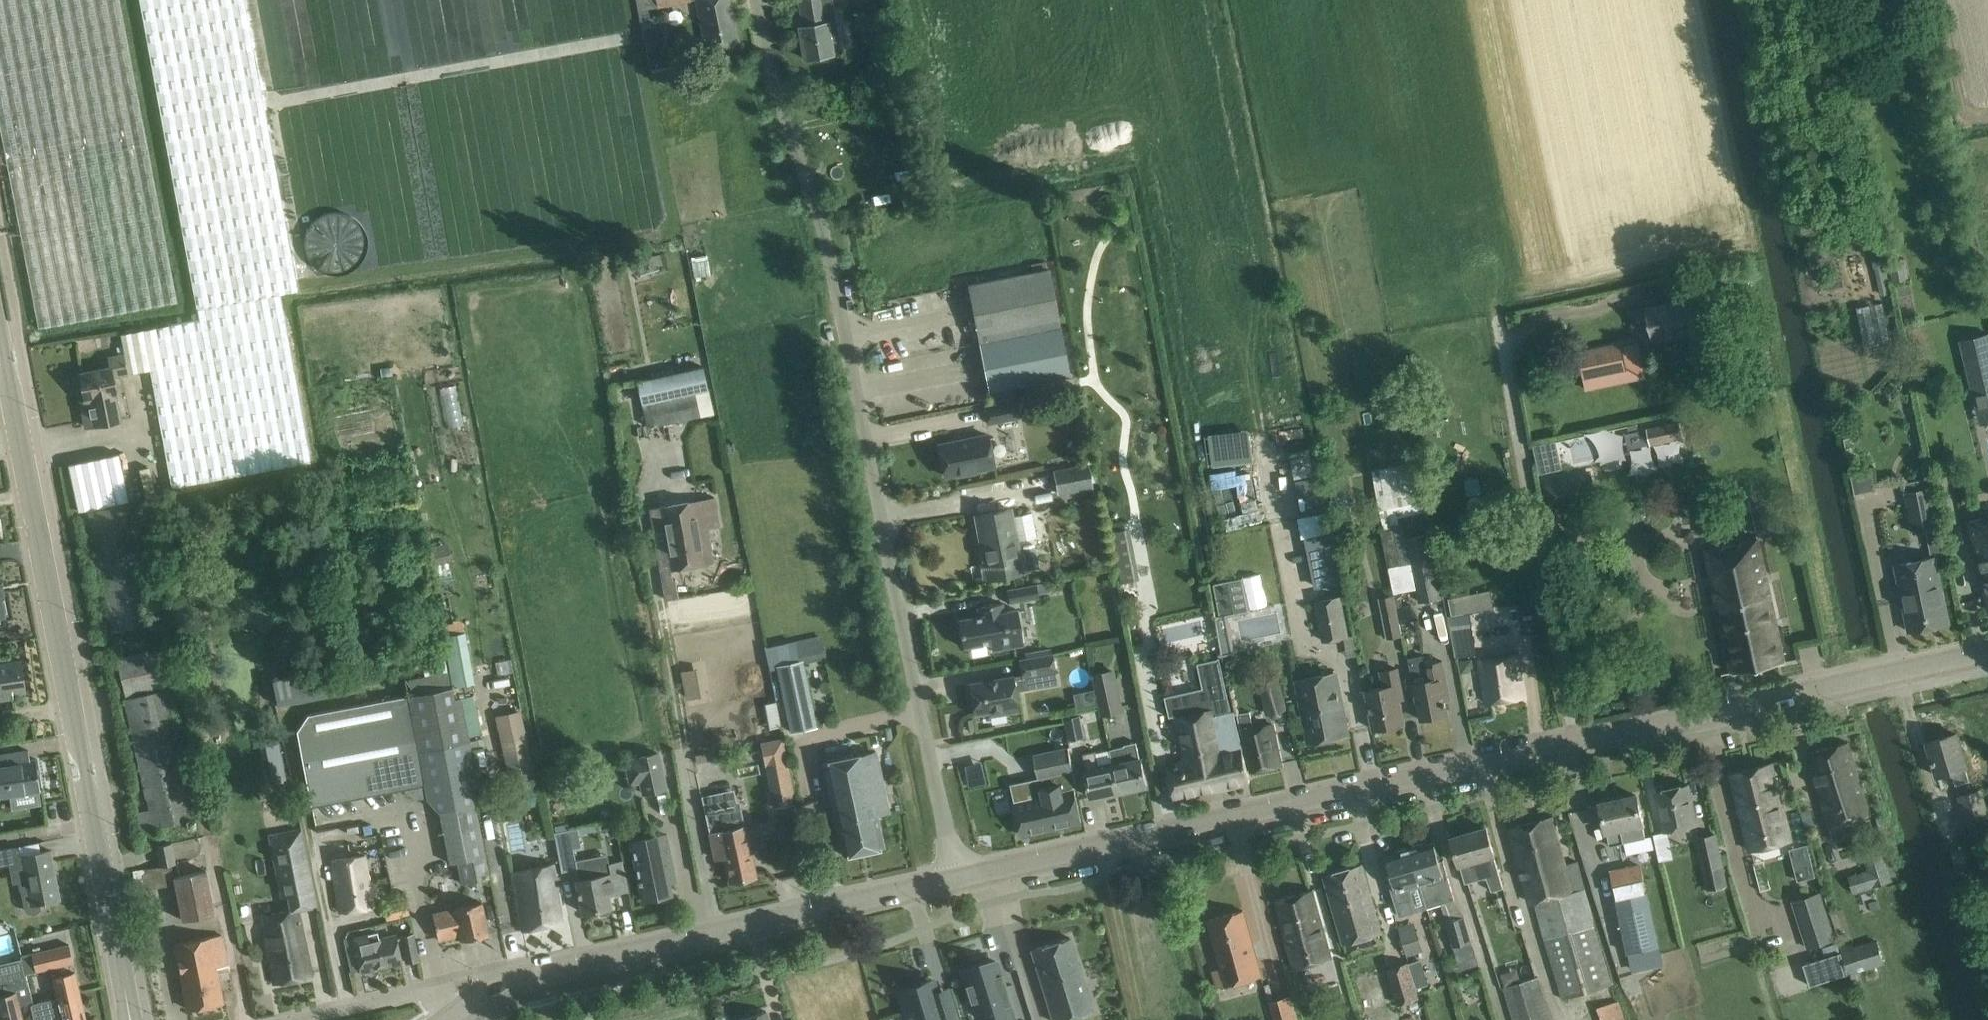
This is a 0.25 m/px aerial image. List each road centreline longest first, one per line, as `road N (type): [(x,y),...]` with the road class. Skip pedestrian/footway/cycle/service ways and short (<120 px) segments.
road 1 (secondary): [(958,880),(1987,654)]
road 2 (unclassified): [(958,880),(828,243),(757,0)]
road 3 (tertiary): [(132,1019),(0,329)]
road 4 (secondary): [(459,1012),(521,976),(958,880)]
road 5 (residential): [(301,1019),(414,994),(459,1012)]

